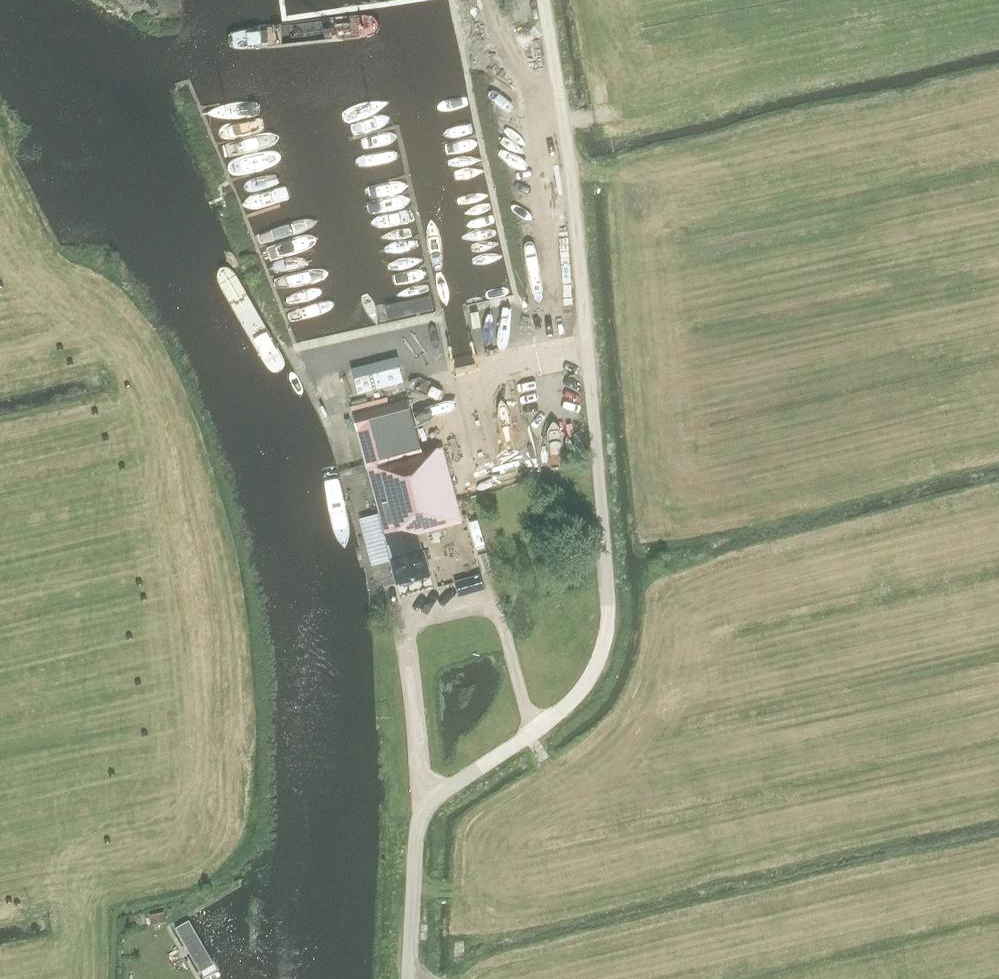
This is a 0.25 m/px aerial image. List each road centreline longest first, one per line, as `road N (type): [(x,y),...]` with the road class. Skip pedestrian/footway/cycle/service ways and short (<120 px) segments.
road 1 (unclassified): [(408,978),(425,806),(568,705),(598,664),(609,618),(573,184),(544,0)]

